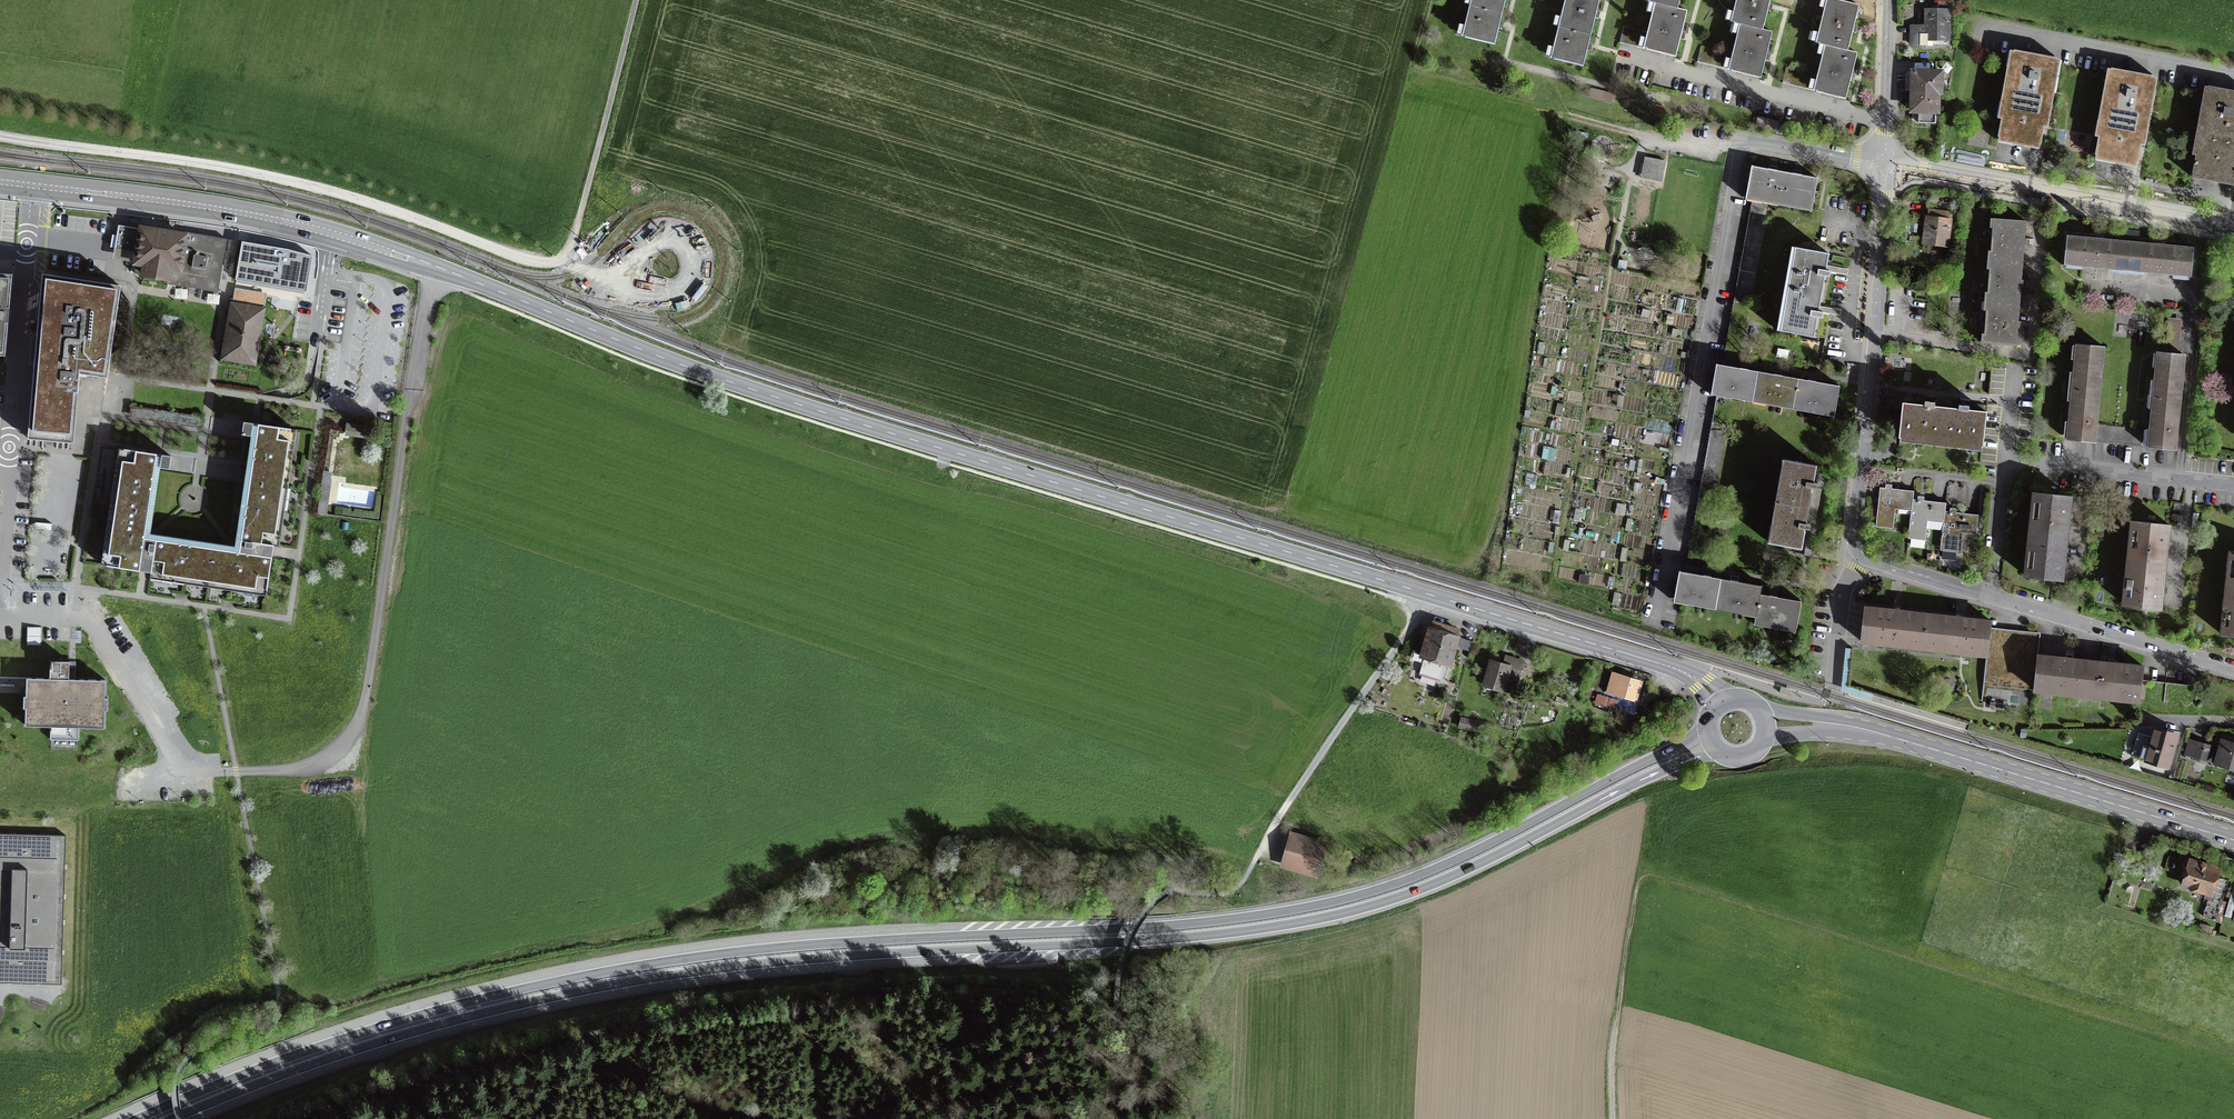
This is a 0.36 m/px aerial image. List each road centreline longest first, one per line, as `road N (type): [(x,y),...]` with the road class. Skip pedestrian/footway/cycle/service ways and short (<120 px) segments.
road 1 (primary): [(0,181),(216,208),(333,233),(662,358),(1679,670),(1720,704)]
road 2 (trunk): [(1708,729),(1472,856),(1338,904),(1217,923),(741,953),(607,973),(372,1032),(142,1118)]
road 3 (trunk): [(178,1118),(427,1030),(649,980),(796,962),(1219,937),(1341,917),(1451,880),(1720,751)]
road 4 (track): [(636,0),(573,241),(554,262),(258,173),(0,136)]
road 5 (residential): [(1653,592),(1741,139),(1889,166)]
road 6 (track): [(781,1118),(695,1100),(611,1045),(386,1094),(318,1118)]
road 7 (primary): [(1766,724),(1868,731),(2233,840)]
road 8 (residential): [(1863,557),(1857,528),(1889,166)]
road 9 (residential): [(1889,166),(2233,226)]
road 10 (residential): [(1993,599),(2008,469),(2024,463),(2179,478)]
road 11 (residential): [(2096,283),(2177,292),(2194,307),(2179,478)]
road 12 (residential): [(2233,74),(1983,23)]
road 13 (residential): [(2233,669),(1993,599)]
road 14 (residential): [(1889,166),(1891,0)]
road 15 (residential): [(1993,599),(1863,557)]
road 16 (track): [(1118,1118),(1117,988)]
road 17 (residential): [(1834,678),(1843,594),(1863,557)]

